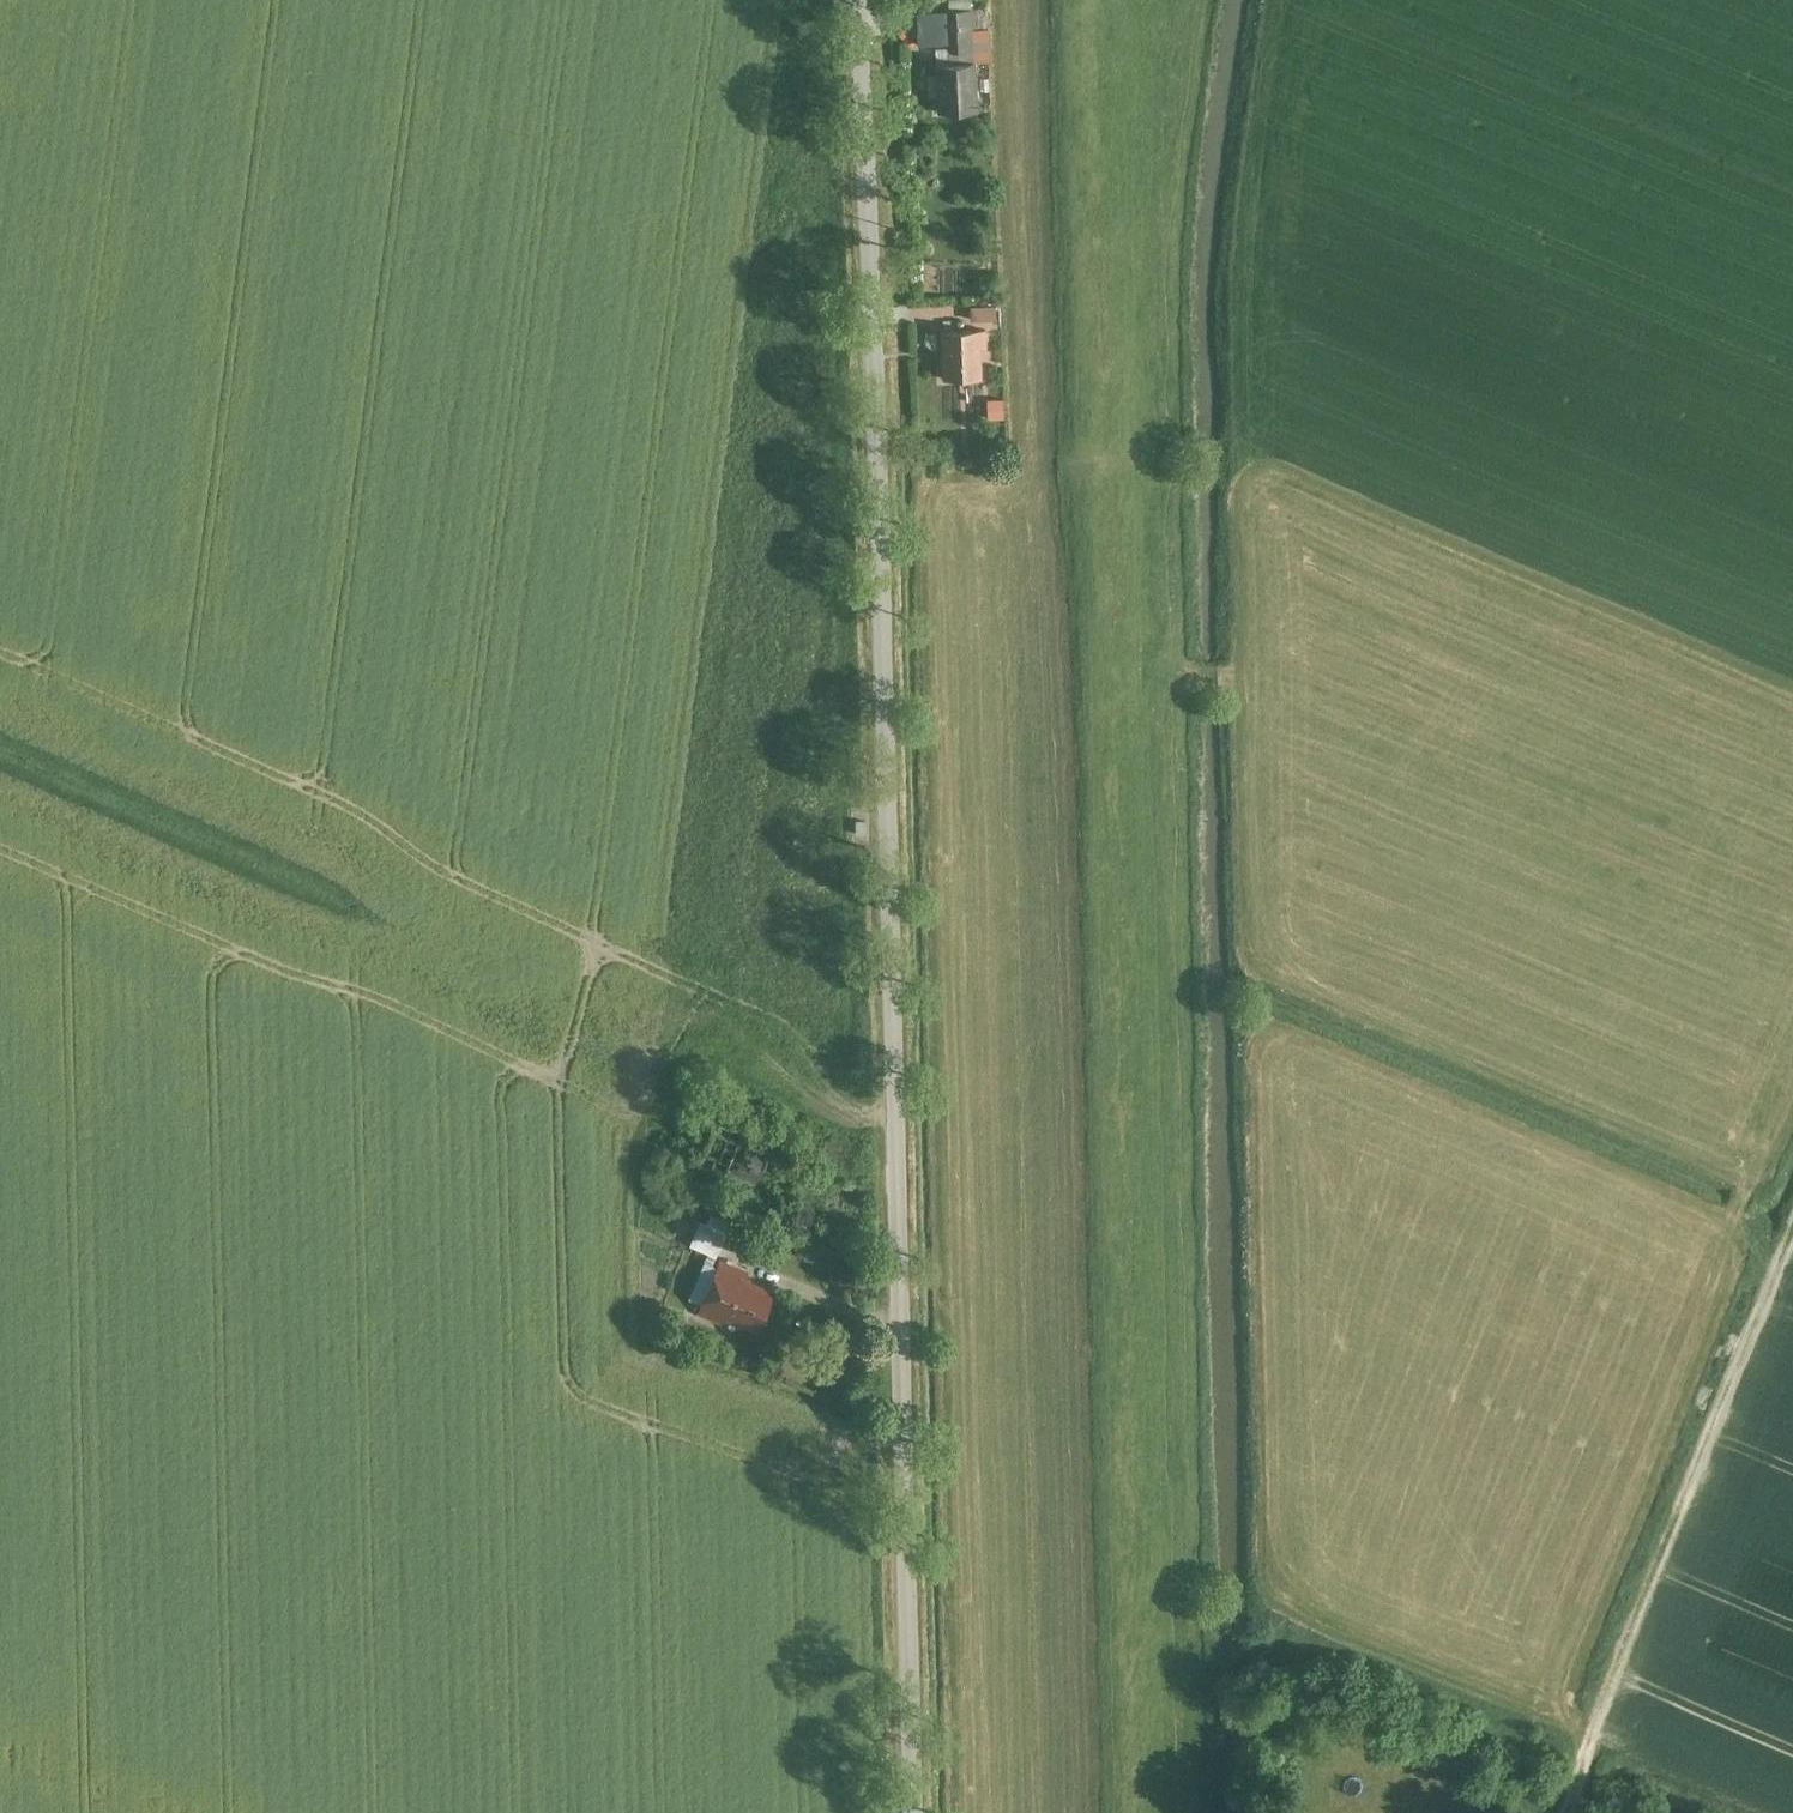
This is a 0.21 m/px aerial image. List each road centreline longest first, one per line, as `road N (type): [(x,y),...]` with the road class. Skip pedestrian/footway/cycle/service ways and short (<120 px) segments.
road 1 (unclassified): [(911,1812),(858,0)]
road 2 (track): [(1565,1812),(1792,1228)]

